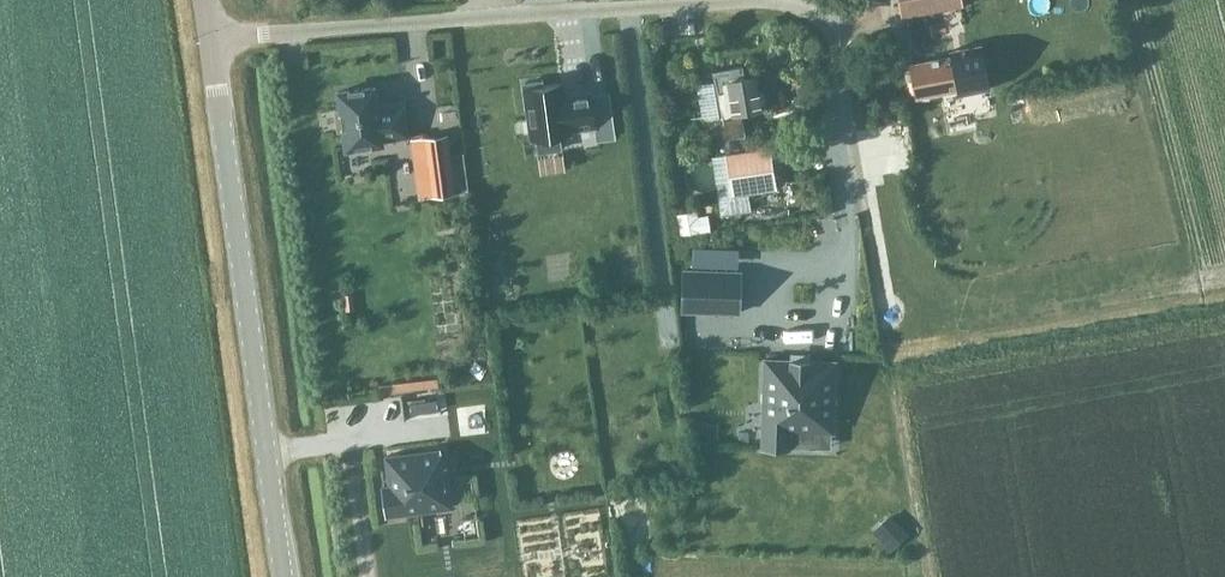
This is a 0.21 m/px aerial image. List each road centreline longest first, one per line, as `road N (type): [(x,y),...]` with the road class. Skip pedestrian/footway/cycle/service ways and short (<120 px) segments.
road 1 (residential): [(214,40),(761,0)]
road 2 (unclassified): [(286,576),(214,40)]
road 3 (track): [(897,403),(929,576)]
road 4 (residential): [(770,0),(801,7),(829,28),(847,117)]

